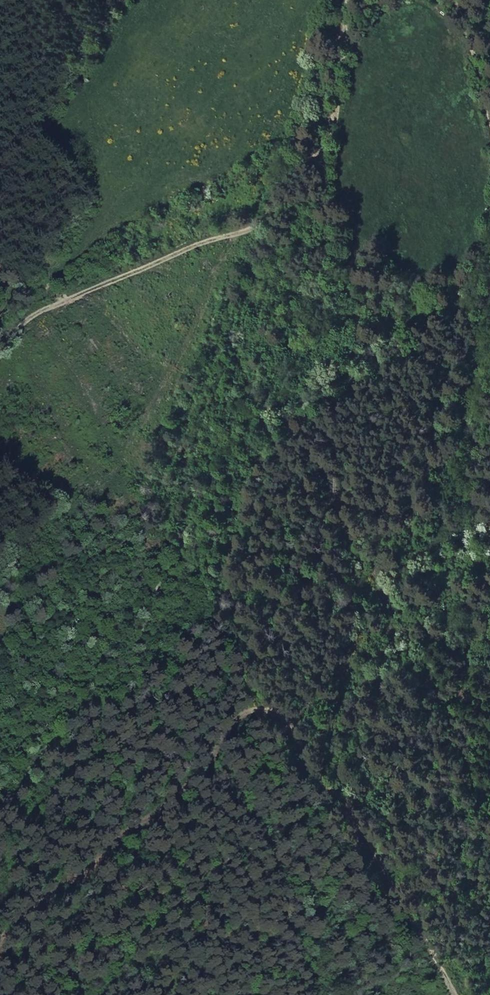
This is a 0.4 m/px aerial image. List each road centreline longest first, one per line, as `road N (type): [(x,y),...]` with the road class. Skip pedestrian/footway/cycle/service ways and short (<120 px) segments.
road 1 (track): [(159,580),(269,403),(335,120),(349,0)]
road 2 (track): [(113,838),(142,824),(193,744),(256,708),(281,712),(295,724),(319,776),(353,803),(456,994)]
road 3 (track): [(0,934),(113,838),(155,701),(159,580)]
road 4 (track): [(325,147),(294,172),(265,213),(48,303),(0,345)]
road 5 (track): [(0,798),(118,654),(159,580)]

